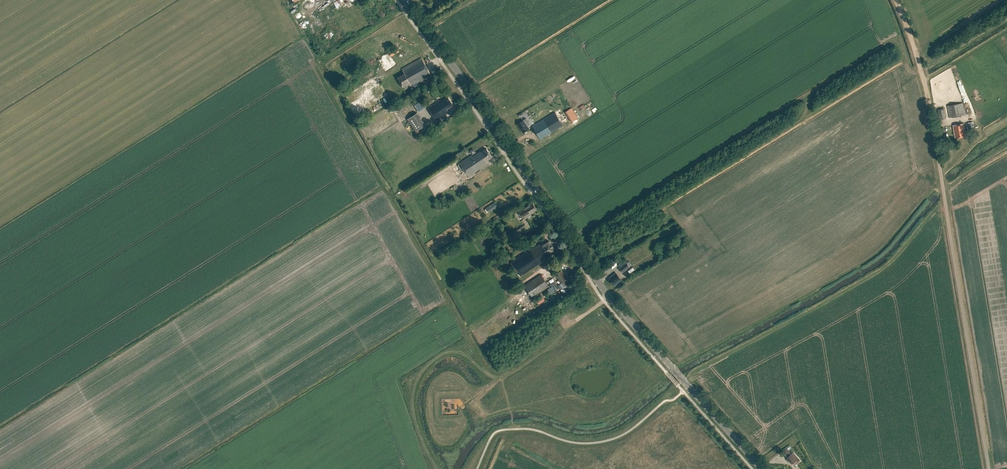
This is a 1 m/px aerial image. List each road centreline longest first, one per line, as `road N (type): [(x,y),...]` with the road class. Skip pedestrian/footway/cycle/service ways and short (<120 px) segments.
road 1 (secondary): [(762,468),(609,296),(405,0)]
road 2 (unclassified): [(990,468),(923,80)]
road 3 (track): [(1006,30),(923,80),(896,0)]

